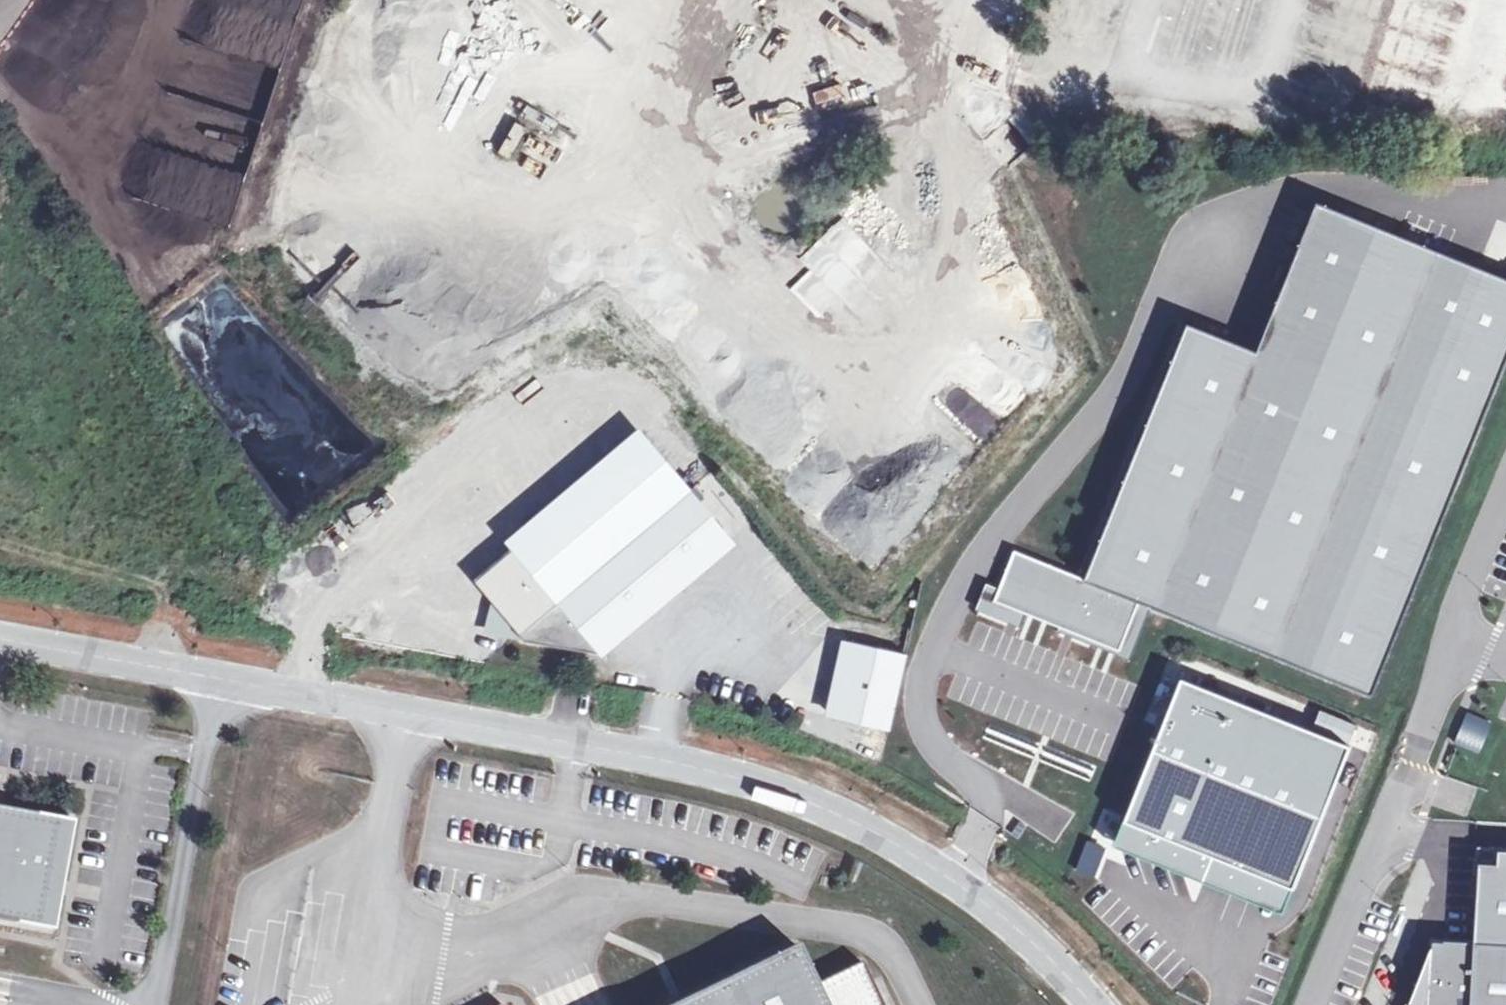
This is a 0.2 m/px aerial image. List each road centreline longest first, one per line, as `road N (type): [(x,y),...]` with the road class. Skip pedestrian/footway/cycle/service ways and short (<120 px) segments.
road 1 (unclassified): [(0,639),(773,788),(880,833),(978,894),(1093,1004)]

